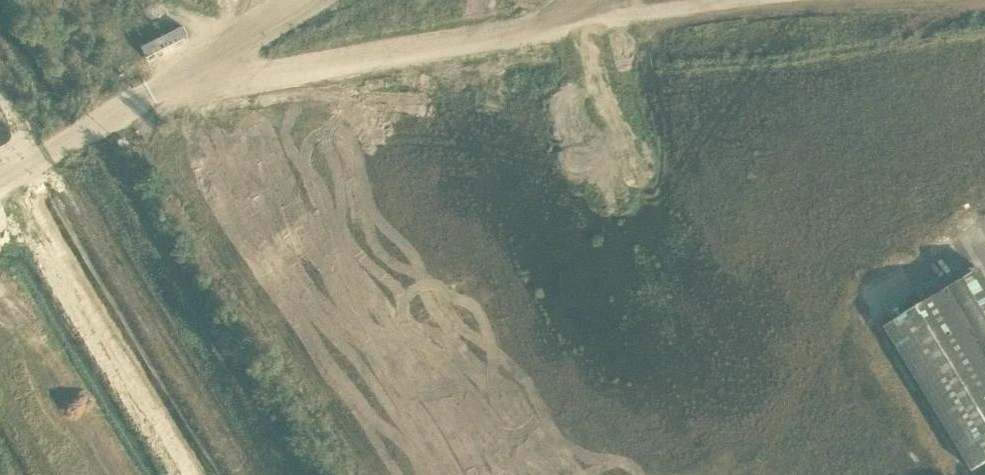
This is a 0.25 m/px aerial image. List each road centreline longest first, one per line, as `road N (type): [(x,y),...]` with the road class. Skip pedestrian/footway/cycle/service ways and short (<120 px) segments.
road 1 (track): [(0,184),(150,90),(523,30),(805,0)]
road 2 (track): [(150,90),(293,0)]

